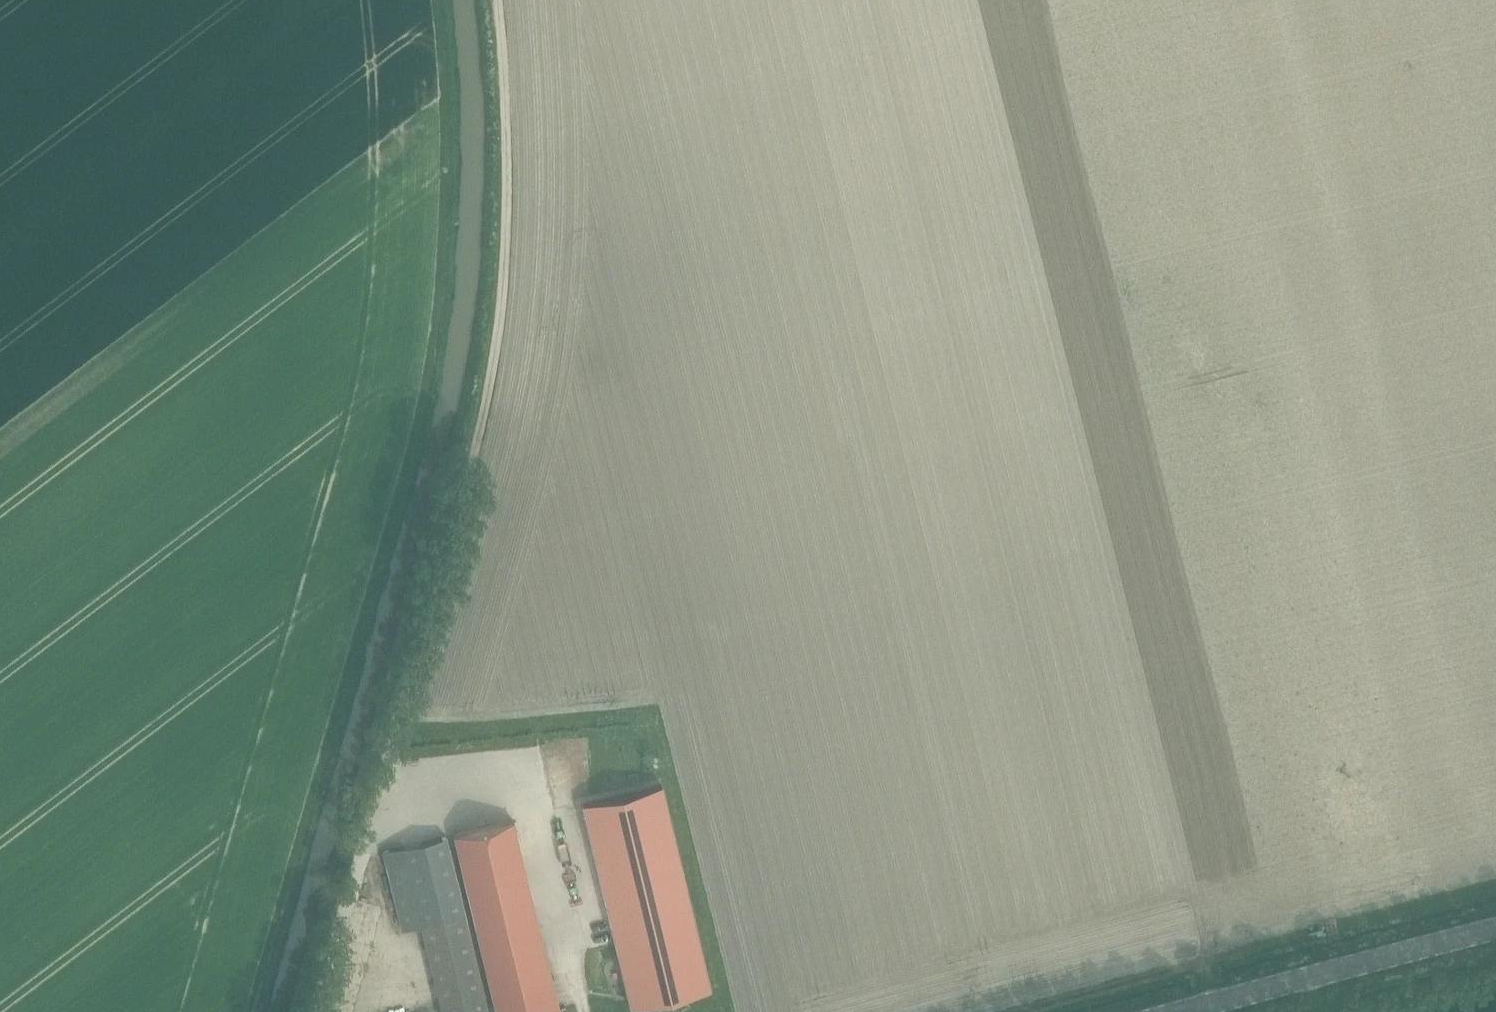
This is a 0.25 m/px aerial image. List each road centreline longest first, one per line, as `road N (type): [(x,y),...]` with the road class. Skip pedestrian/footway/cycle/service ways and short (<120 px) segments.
road 1 (secondary): [(1196,1011),(1495,932)]

